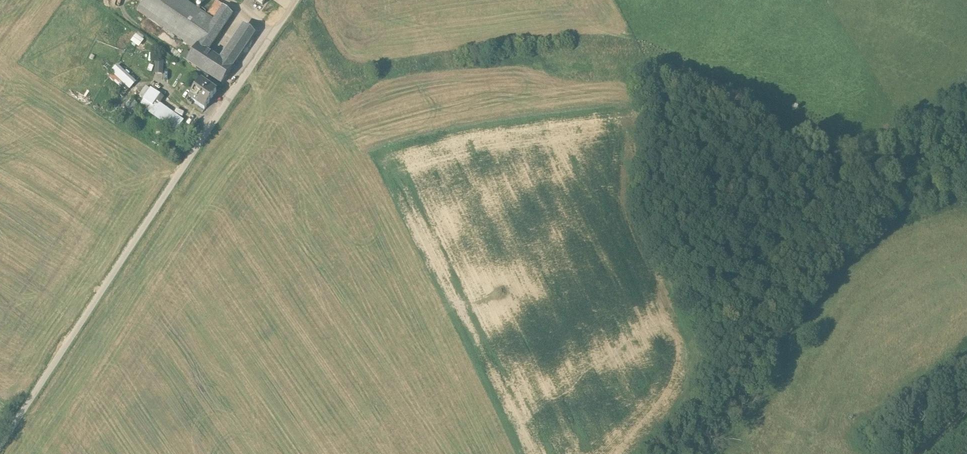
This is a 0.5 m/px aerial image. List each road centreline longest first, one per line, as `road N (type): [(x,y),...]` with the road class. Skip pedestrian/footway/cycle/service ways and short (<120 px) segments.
road 1 (track): [(0,449),(184,169)]
road 2 (unclassified): [(296,0),(184,169)]

